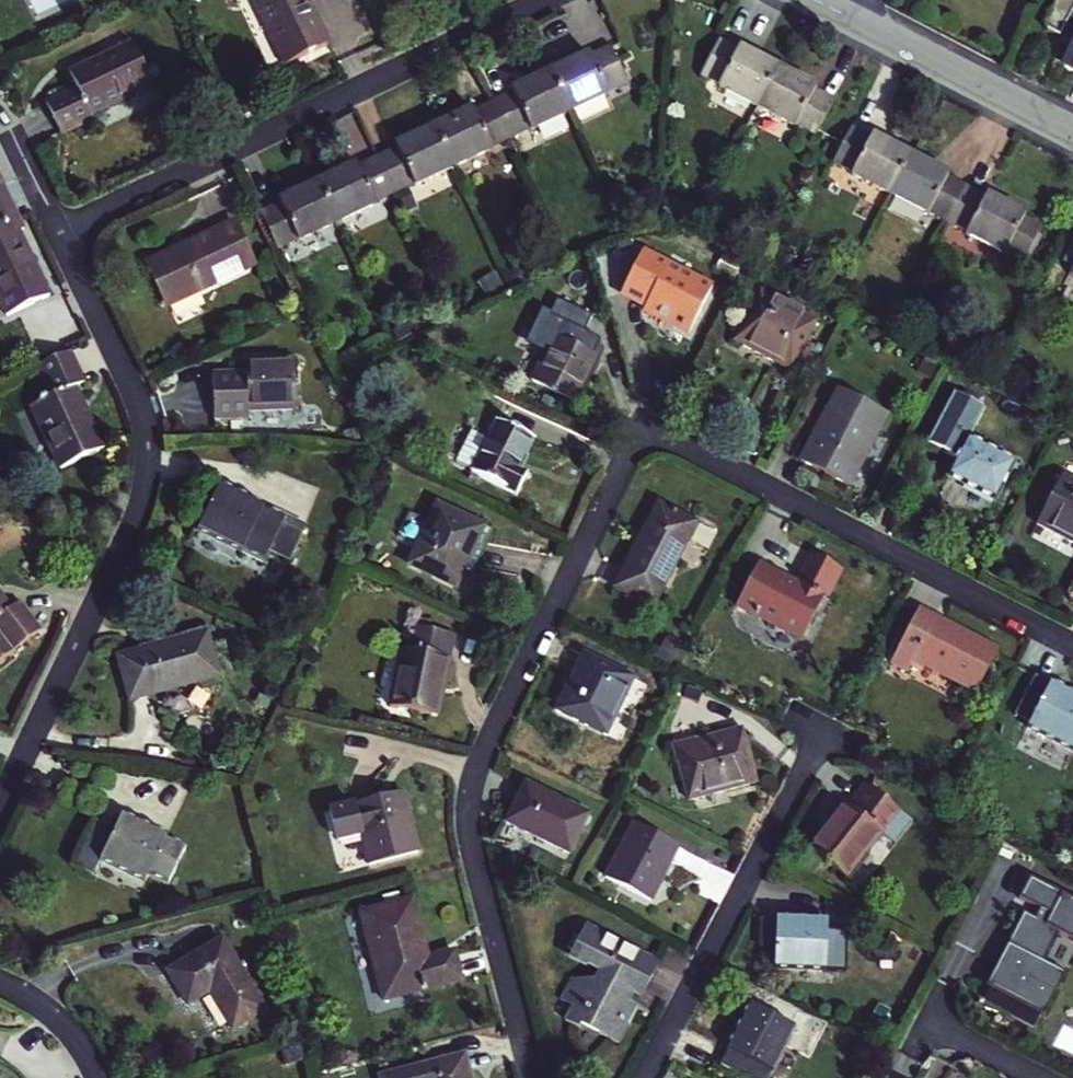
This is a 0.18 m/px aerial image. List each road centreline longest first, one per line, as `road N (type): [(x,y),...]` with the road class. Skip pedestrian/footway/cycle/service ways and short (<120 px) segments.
road 1 (residential): [(533,1077),(471,847),(470,786),(640,437),(663,436),(1072,646)]
road 2 (residential): [(0,803),(142,491),(143,420),(59,232)]
road 3 (residential): [(59,232),(548,0)]
road 4 (residential): [(643,1077),(822,731)]
road 5 (residential): [(858,21),(1072,131)]
road 6 (residential): [(0,981),(57,1014),(90,1049),(103,1077)]
road 7 (residential): [(923,1015),(1042,1077)]

